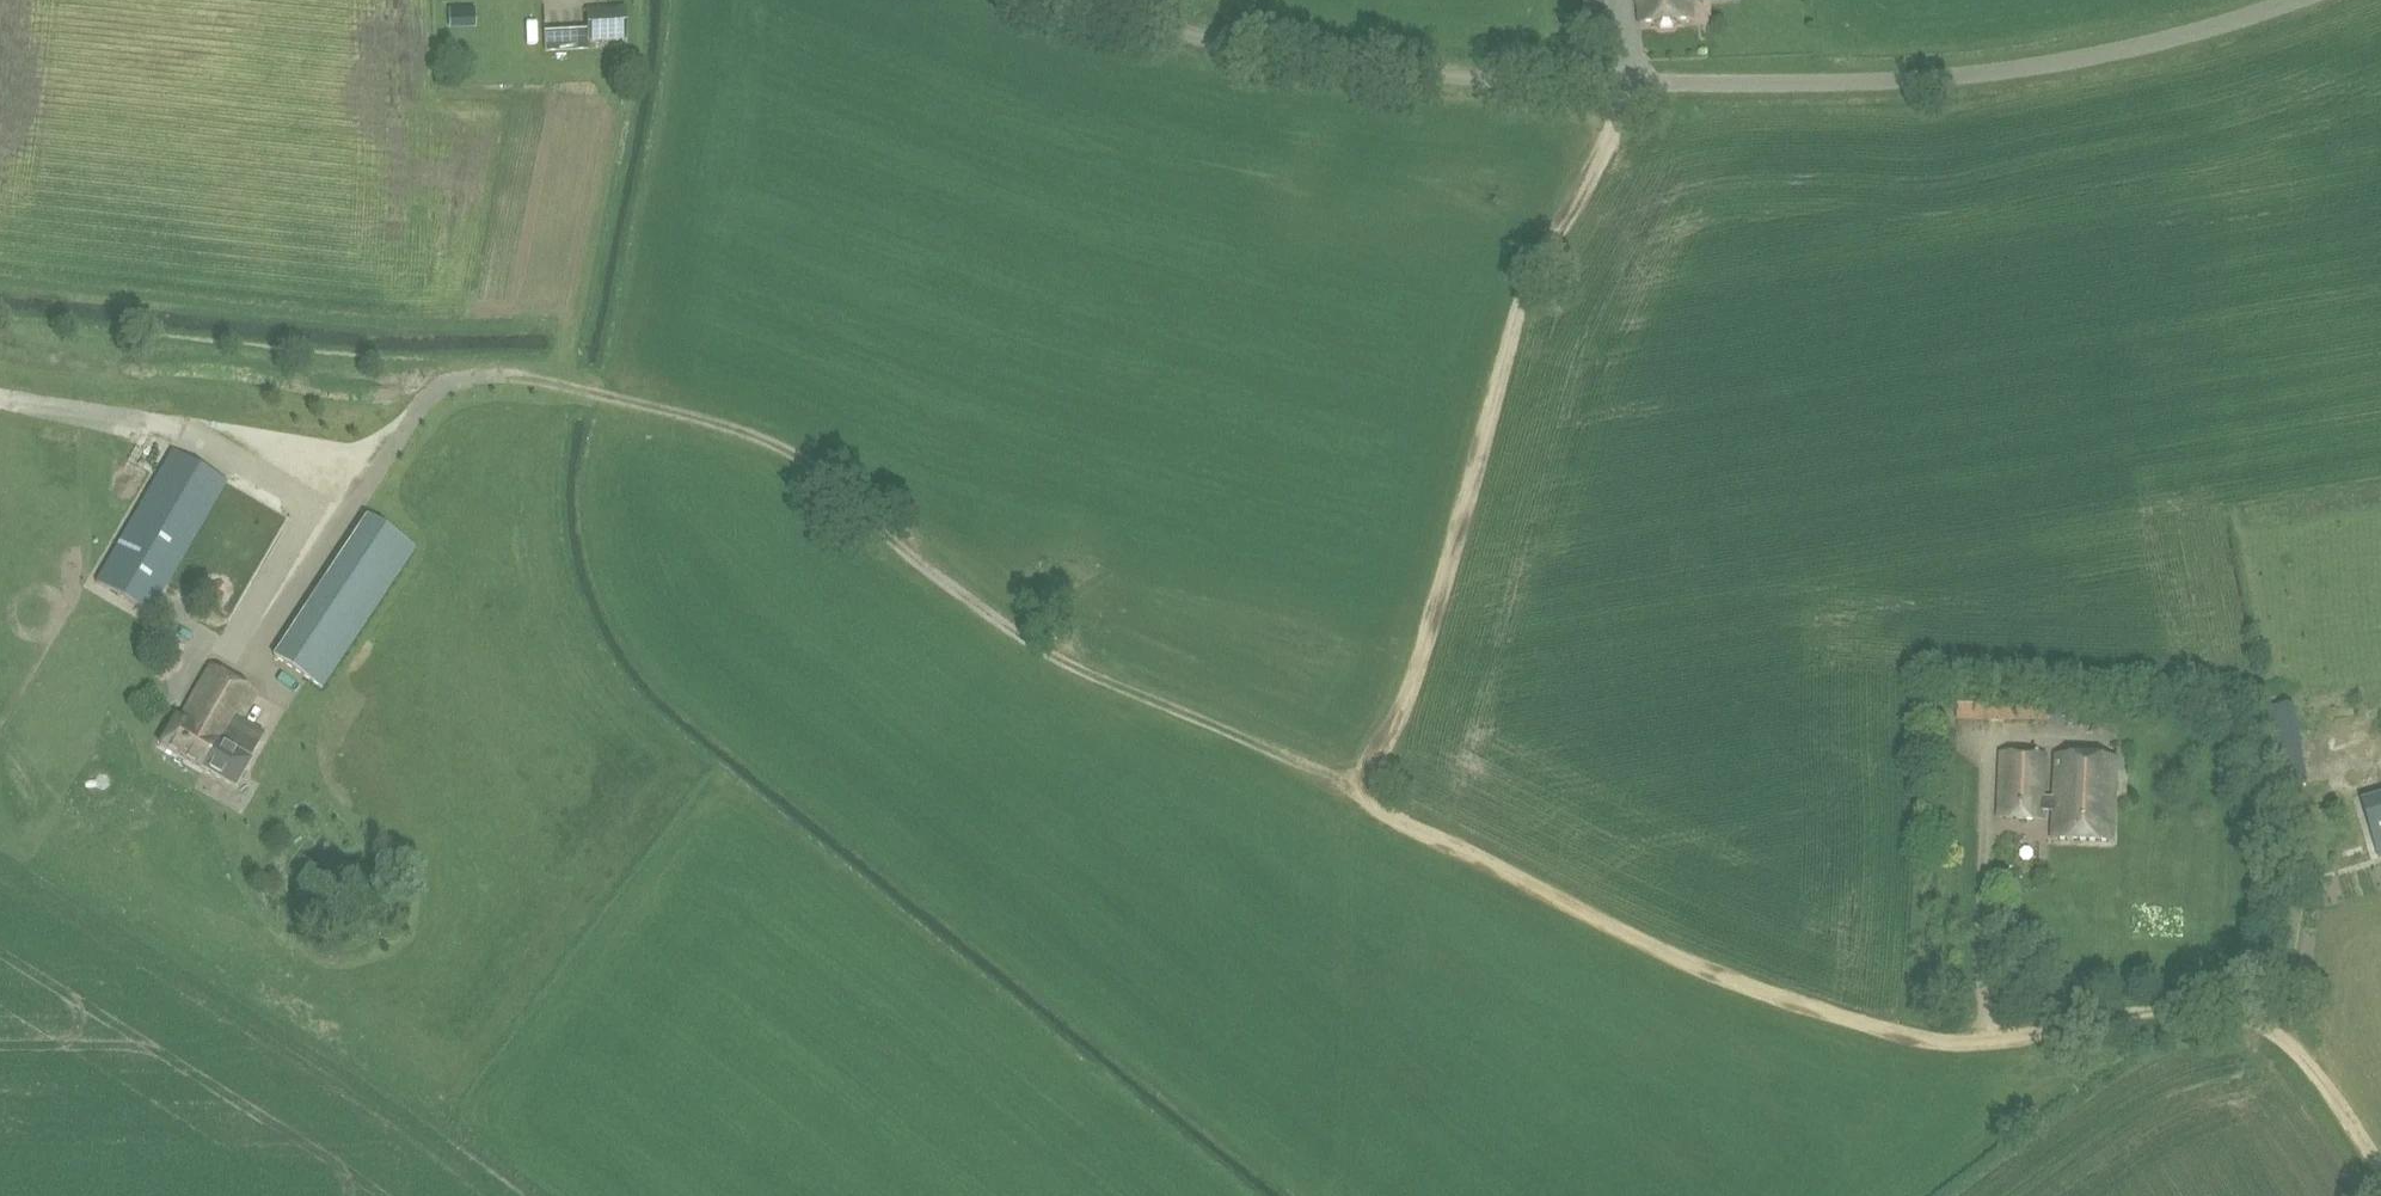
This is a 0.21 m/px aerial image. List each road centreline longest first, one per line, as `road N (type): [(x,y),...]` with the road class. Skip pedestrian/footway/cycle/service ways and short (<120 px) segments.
road 1 (track): [(2380,1161),(2325,1074),(2258,1019),(2164,1014),(2011,1040),(1954,1040),(1805,1008),(1702,972),(1249,740),(1031,644),(912,560),(805,460),(728,431),(495,377),(430,394),(376,476),(253,436),(0,402)]
road 2 (unclassified): [(2307,0),(2158,45),(1955,83),(1473,78),(1277,49),(1059,0)]
road 3 (track): [(1366,800),(1405,709),(1530,289),(1627,80)]

